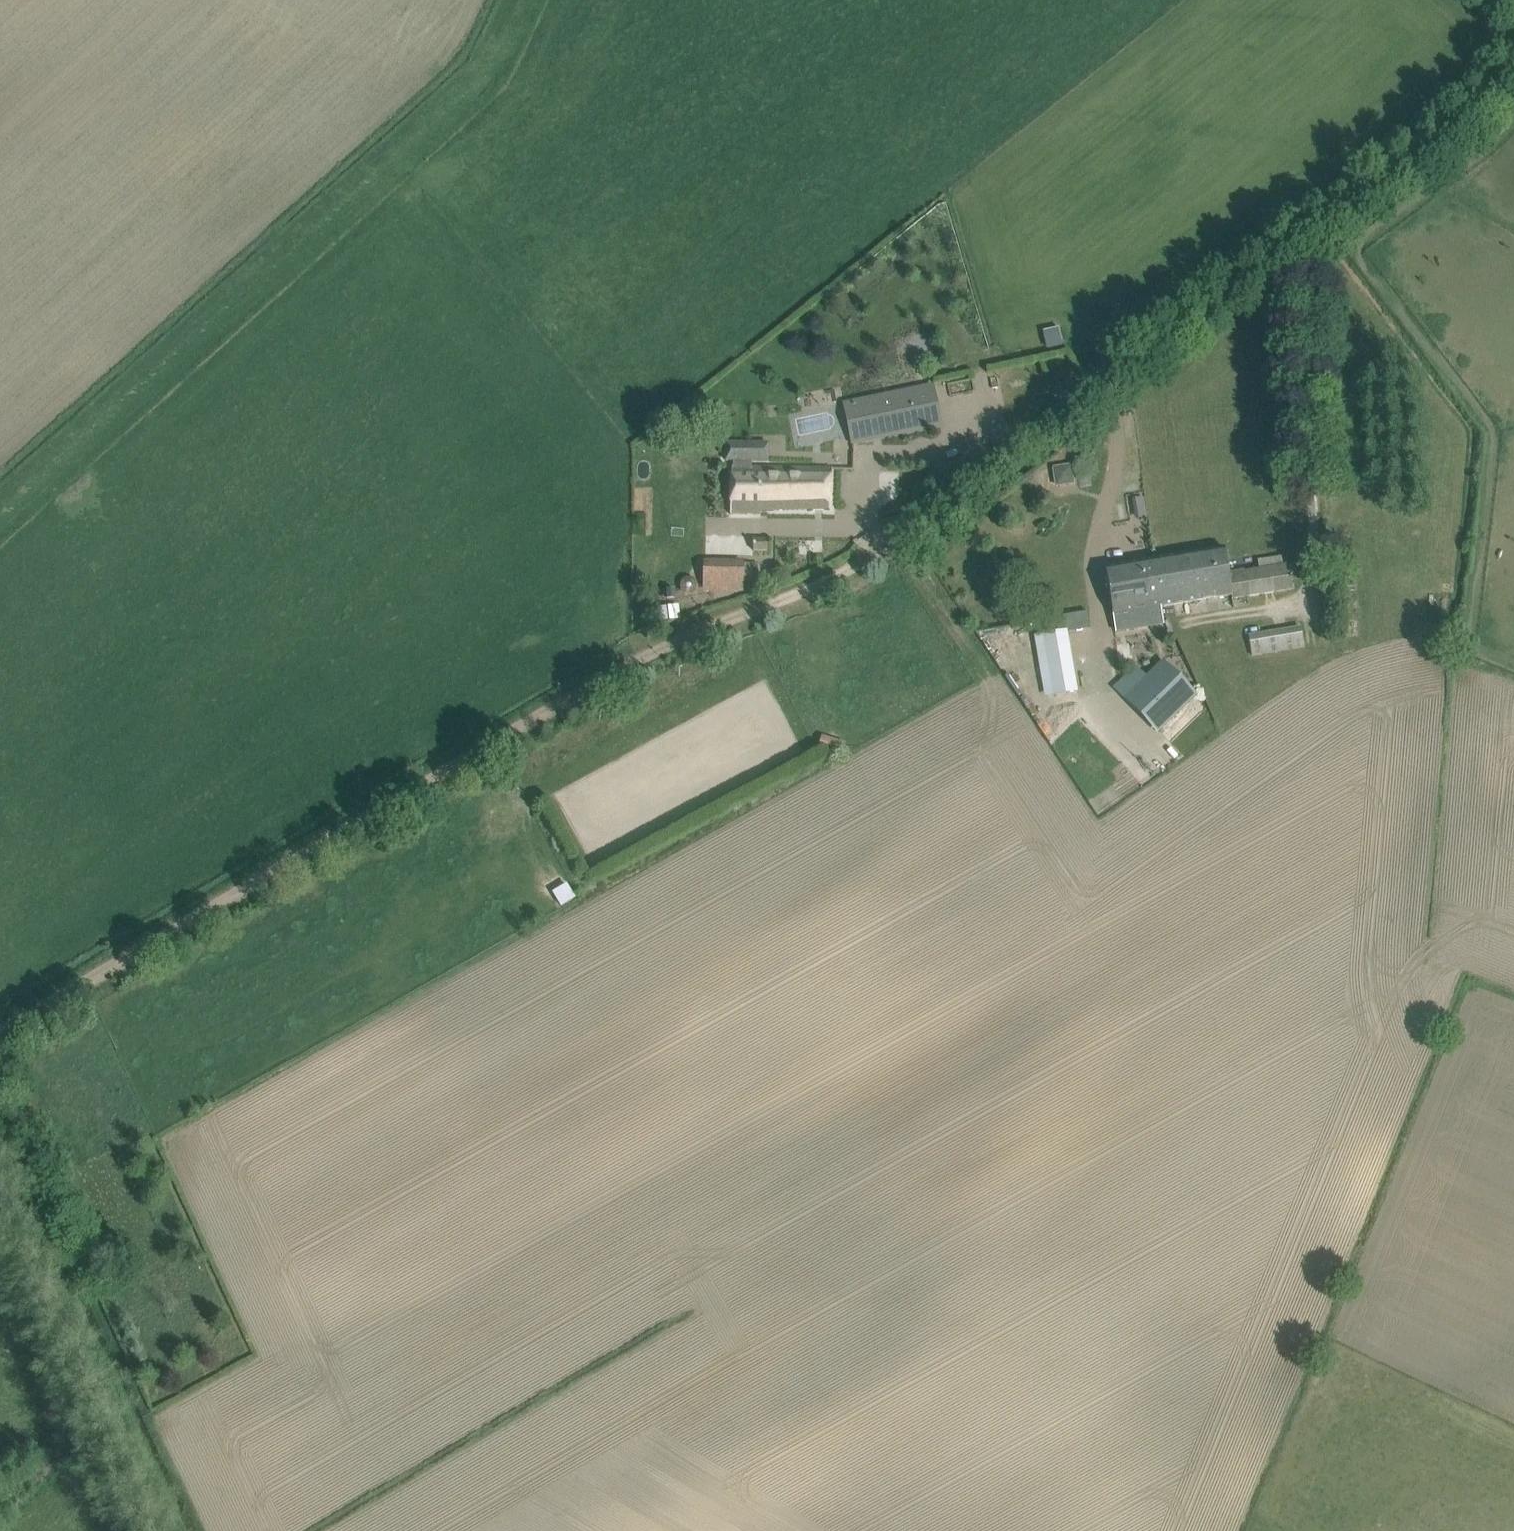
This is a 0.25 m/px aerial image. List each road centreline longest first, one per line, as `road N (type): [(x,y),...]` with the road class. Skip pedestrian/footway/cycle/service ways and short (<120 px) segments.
road 1 (unclassified): [(872,551),(1491,100),(1513,72)]

